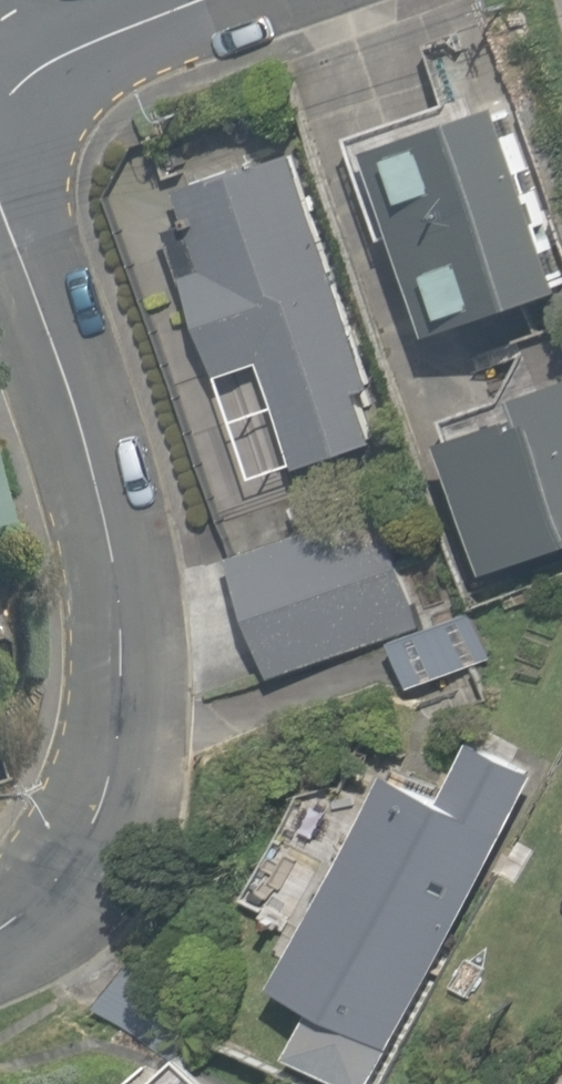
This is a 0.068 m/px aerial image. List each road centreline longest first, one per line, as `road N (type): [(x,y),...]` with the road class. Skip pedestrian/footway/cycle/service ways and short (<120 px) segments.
road 1 (tertiary): [(0,184),(115,551),(118,749),(82,851),(23,920),(0,929)]
road 2 (residential): [(185,0),(136,18),(54,71),(4,123)]

